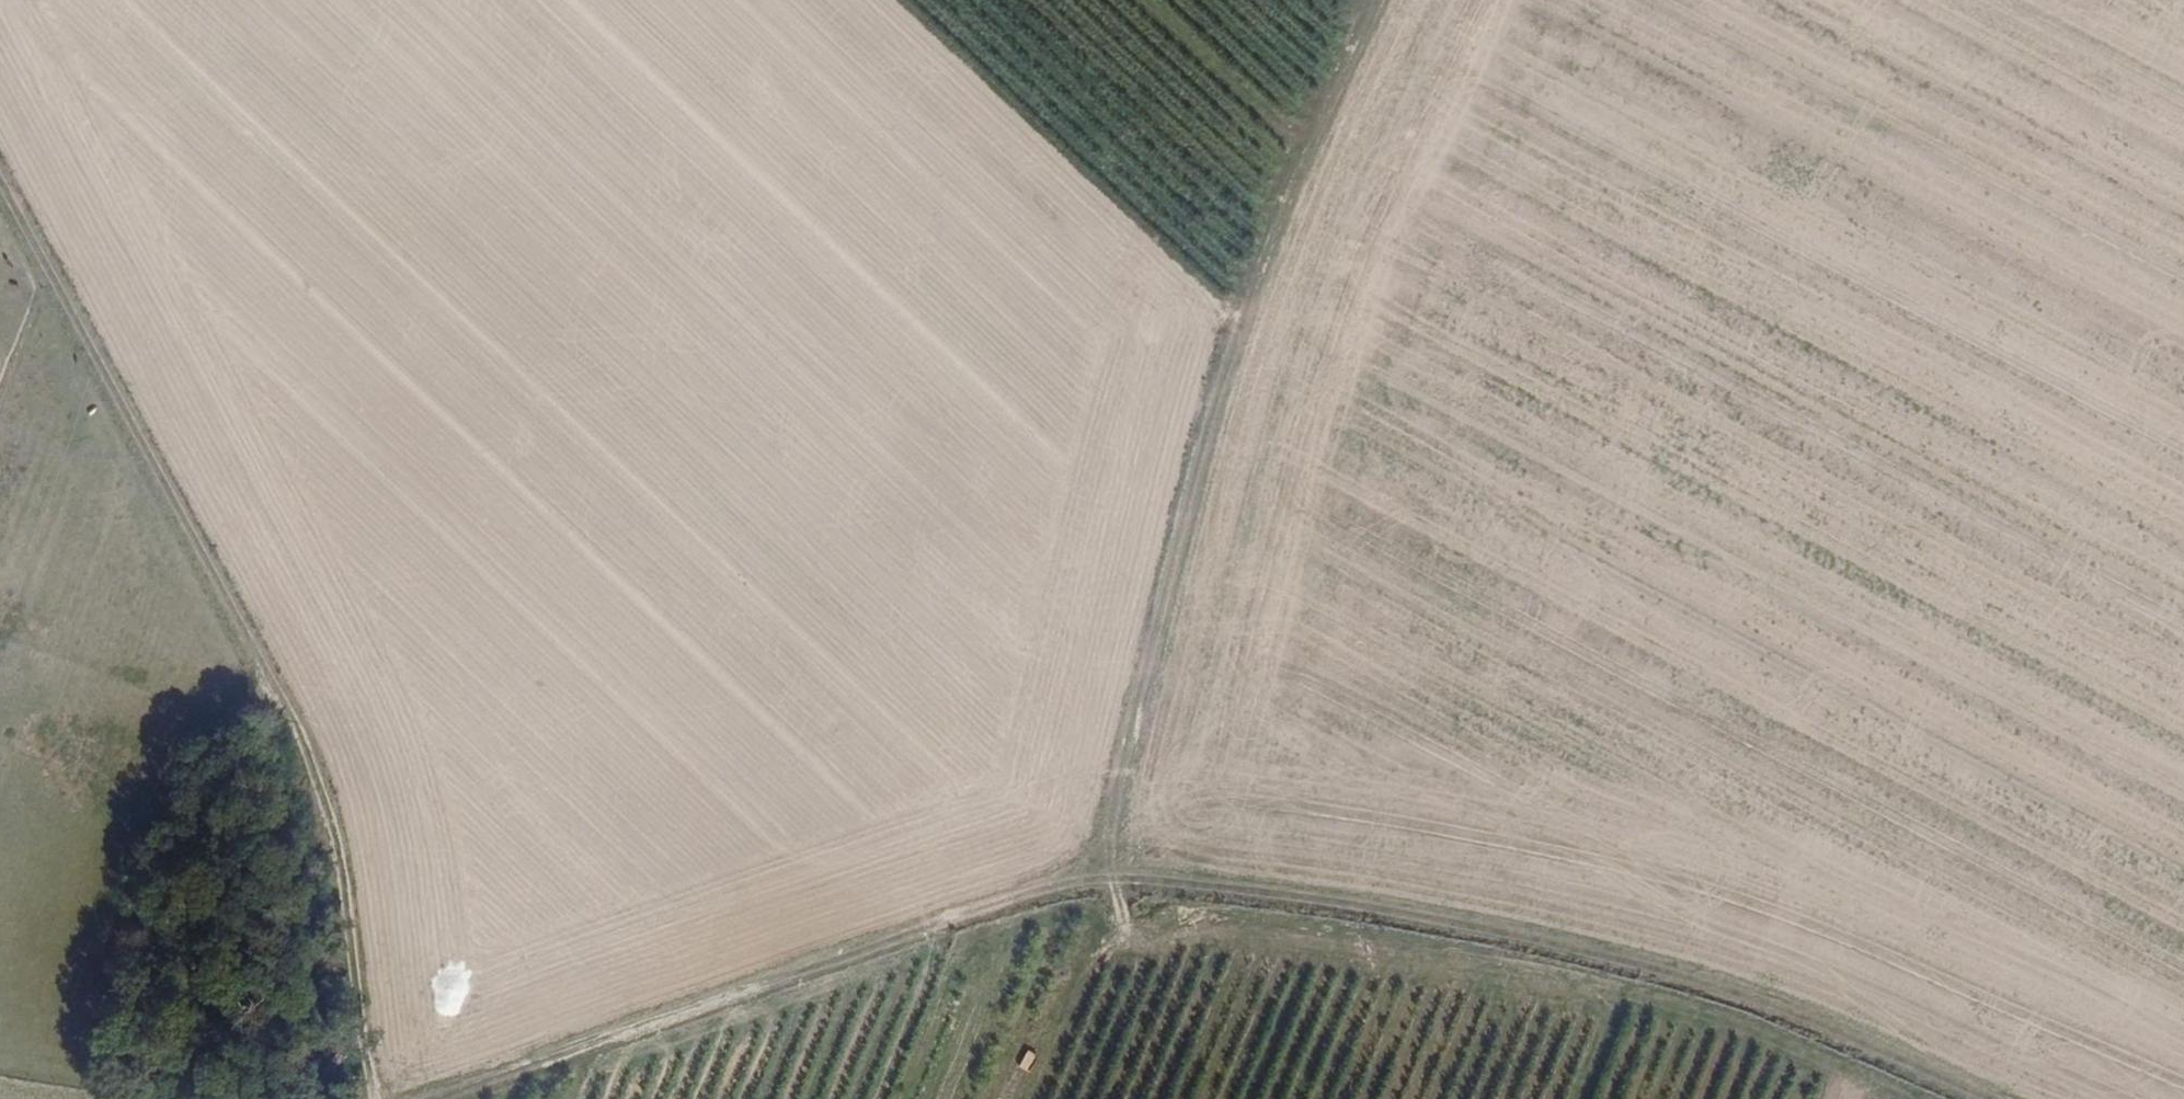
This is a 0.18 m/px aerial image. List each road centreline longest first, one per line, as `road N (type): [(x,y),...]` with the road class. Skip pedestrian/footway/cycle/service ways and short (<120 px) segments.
road 1 (track): [(463,1098),(1112,886),(1217,875),(1370,889),(1559,935),(1974,1098)]
road 2 (track): [(0,158),(270,697),(373,1098)]

